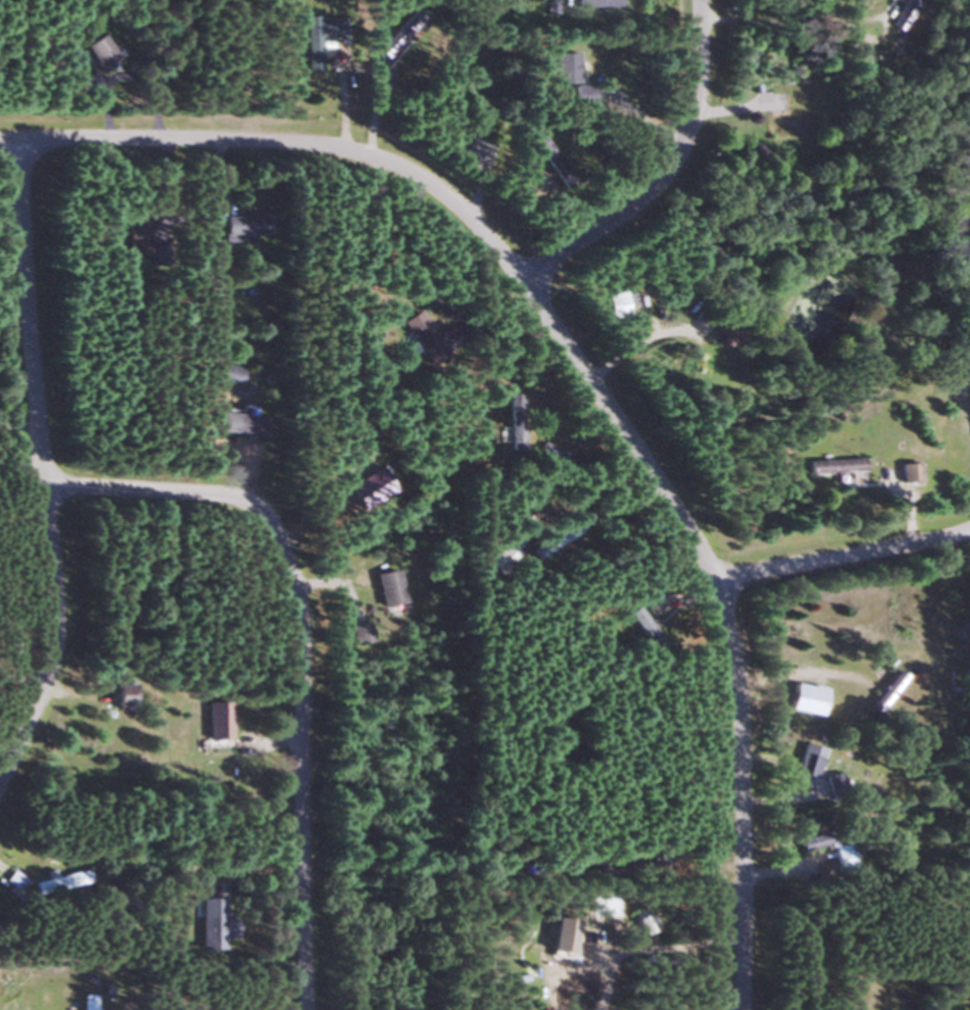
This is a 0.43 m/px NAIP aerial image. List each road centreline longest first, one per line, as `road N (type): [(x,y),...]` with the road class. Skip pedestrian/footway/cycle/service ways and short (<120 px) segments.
road 1 (residential): [(0,142),(227,140),(349,153),(430,188),(473,228),(648,478),(716,606),(733,687),(738,1009)]
road 2 (residential): [(304,1009),(300,684),(291,604),(271,539),(249,516),(211,499),(69,479),(40,442)]
road 3 (residential): [(0,789),(32,698),(44,611),(21,142)]
road 4 (residential): [(515,283),(626,210),(673,155),(693,82),(693,0)]
road 5 (residential): [(969,530),(707,582)]

